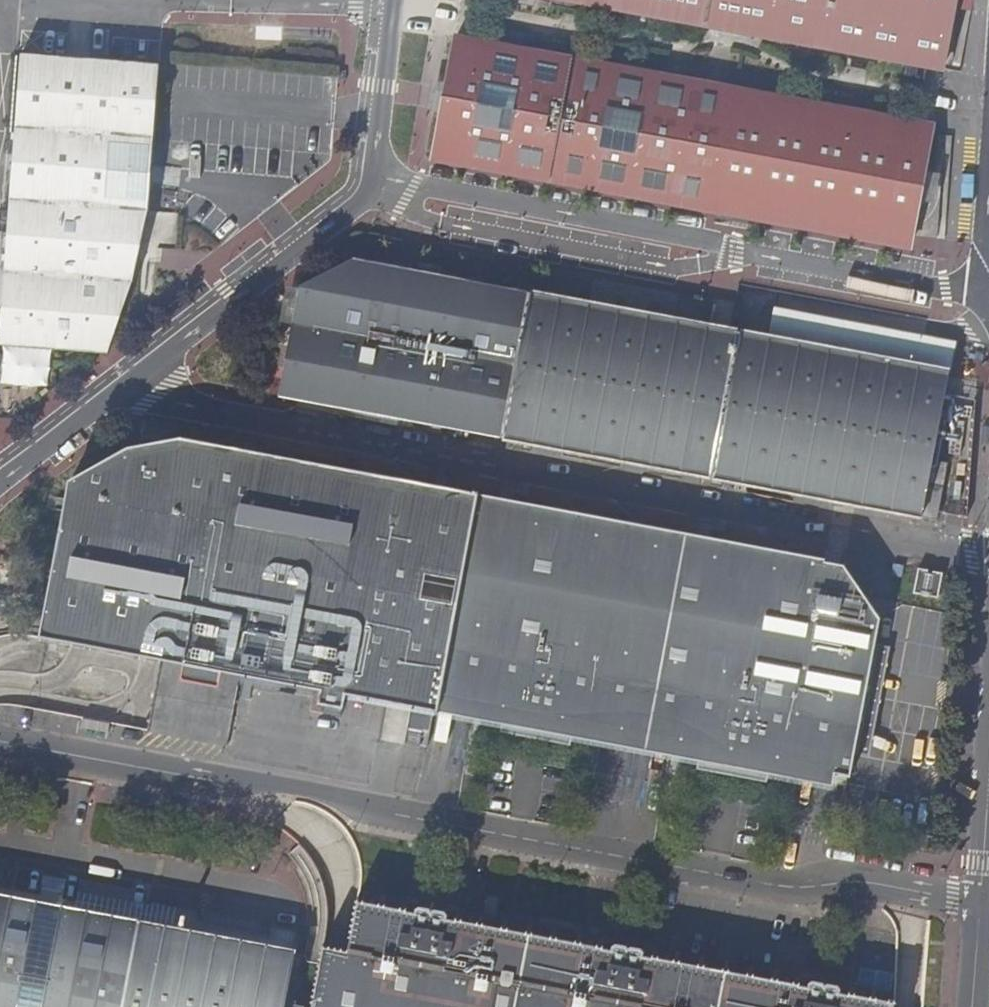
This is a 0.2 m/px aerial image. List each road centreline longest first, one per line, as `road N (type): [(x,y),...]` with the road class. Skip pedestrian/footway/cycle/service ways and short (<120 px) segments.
road 1 (residential): [(971,1006),(988,728)]

